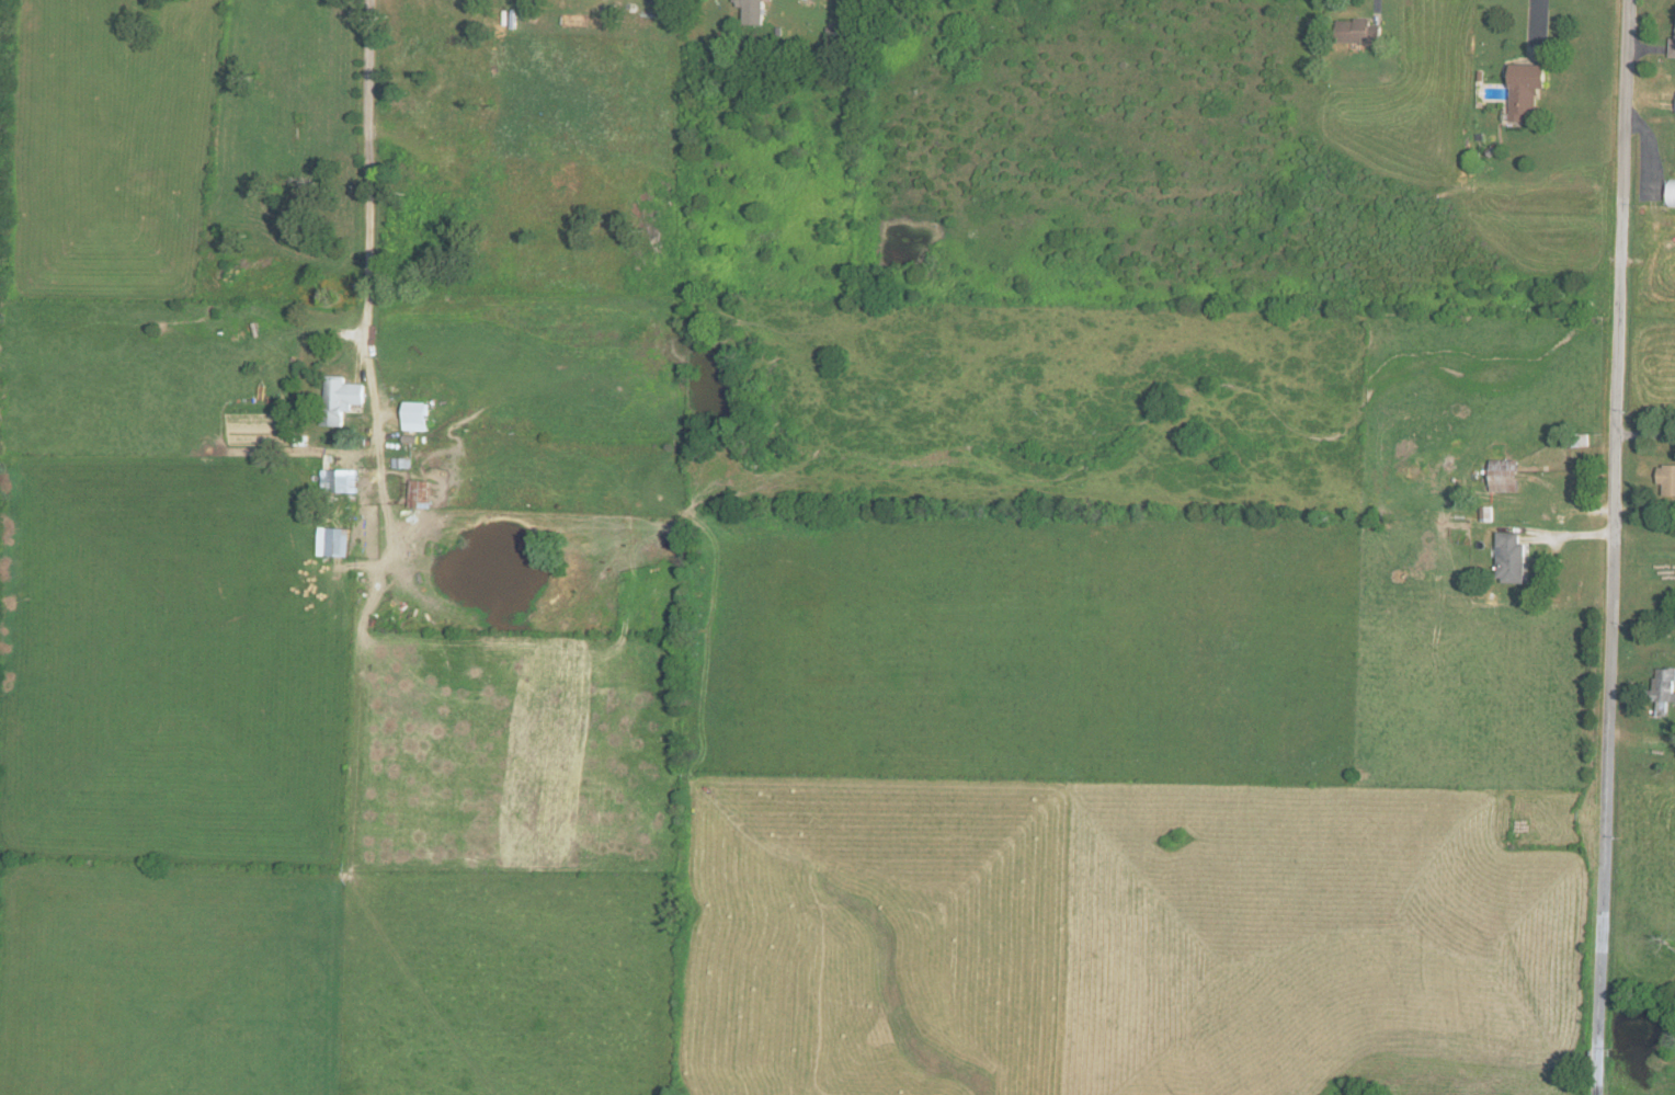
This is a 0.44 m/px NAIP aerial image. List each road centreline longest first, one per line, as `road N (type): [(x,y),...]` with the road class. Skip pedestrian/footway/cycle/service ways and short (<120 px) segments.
road 1 (residential): [(1597,1094),(1627,0)]
road 2 (residential): [(367,435),(369,0)]

